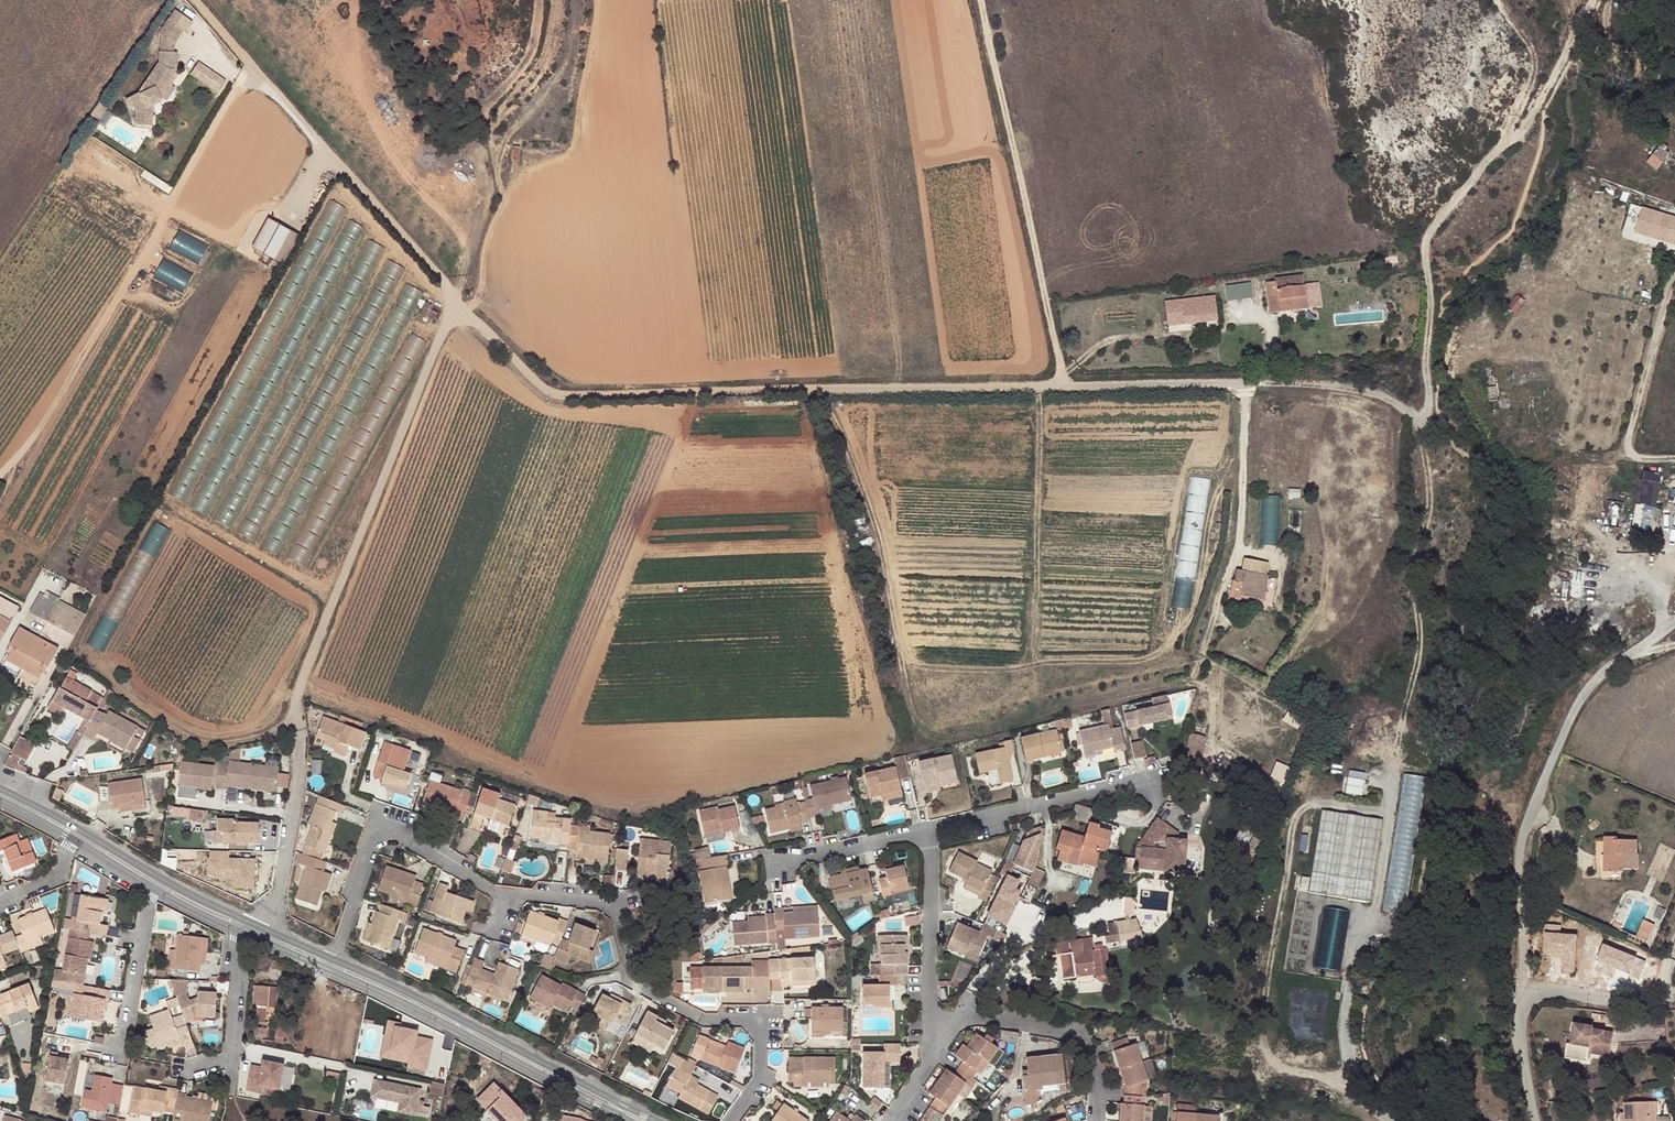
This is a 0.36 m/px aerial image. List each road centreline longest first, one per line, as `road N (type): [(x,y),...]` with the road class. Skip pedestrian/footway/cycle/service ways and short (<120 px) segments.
road 1 (track): [(195,0),(461,306),(562,394),(1245,381)]
road 2 (track): [(1245,381),(1378,395),(1420,419),(1429,408),(1425,250),(1433,226),(1528,127),(1595,0)]
road 3 (track): [(461,306),(444,329),(331,606),(295,717),(228,743),(197,742),(118,690)]
road 4 (track): [(1153,336),(1103,342),(1062,384),(980,0)]
road 5 (unclassified): [(1358,1083),(1274,1064),(1266,1043),(1268,962),(1303,807),(1327,802),(1391,812)]
road 6 (unclassified): [(1525,998),(1516,937),(1532,813),(1579,700),(1674,618)]
road 7 (residential): [(502,897),(602,904),(618,913),(629,981),(698,1019),(752,1023),(760,1079),(729,1120)]
road 8 (track): [(1391,812),(1420,652),(1415,563),(1431,508),(1420,419)]
road 9 (tertiary): [(330,964),(643,1120)]
road 10 (track): [(1245,381),(1238,549),(1192,681)]
road 11 (residential): [(330,964),(374,834),(397,833),(502,897)]
road 12 (track): [(1037,385),(1033,664)]
road 13 (unclassified): [(1358,1083),(1350,981),(1374,914),(1391,812)]
road 14 (track): [(461,306),(464,239),(401,175),(363,102)]
road 15 (residential): [(928,832),(1139,782),(1154,795)]
road 16 (residential): [(938,1034),(966,1020),(1063,1033),(1086,1047),(1099,1075),(1095,1120)]
road 17 (residential): [(262,934),(293,810),(295,717)]
road 18 (residential): [(938,1034),(926,1006),(928,832)]
road 19 (residential): [(243,926),(223,1075),(184,1070)]
road 20 (residential): [(153,882),(116,1056)]
road 21 (track): [(1506,143),(1534,79),(1532,43),(1498,0)]
road 22 (residential): [(928,832),(780,864)]
road 23 (residential): [(1674,998),(1540,991),(1525,998)]
road 24 (track): [(503,195),(483,246),(478,299),(461,306)]
road 25 (residential): [(1525,998),(1518,1016),(1532,1120)]

